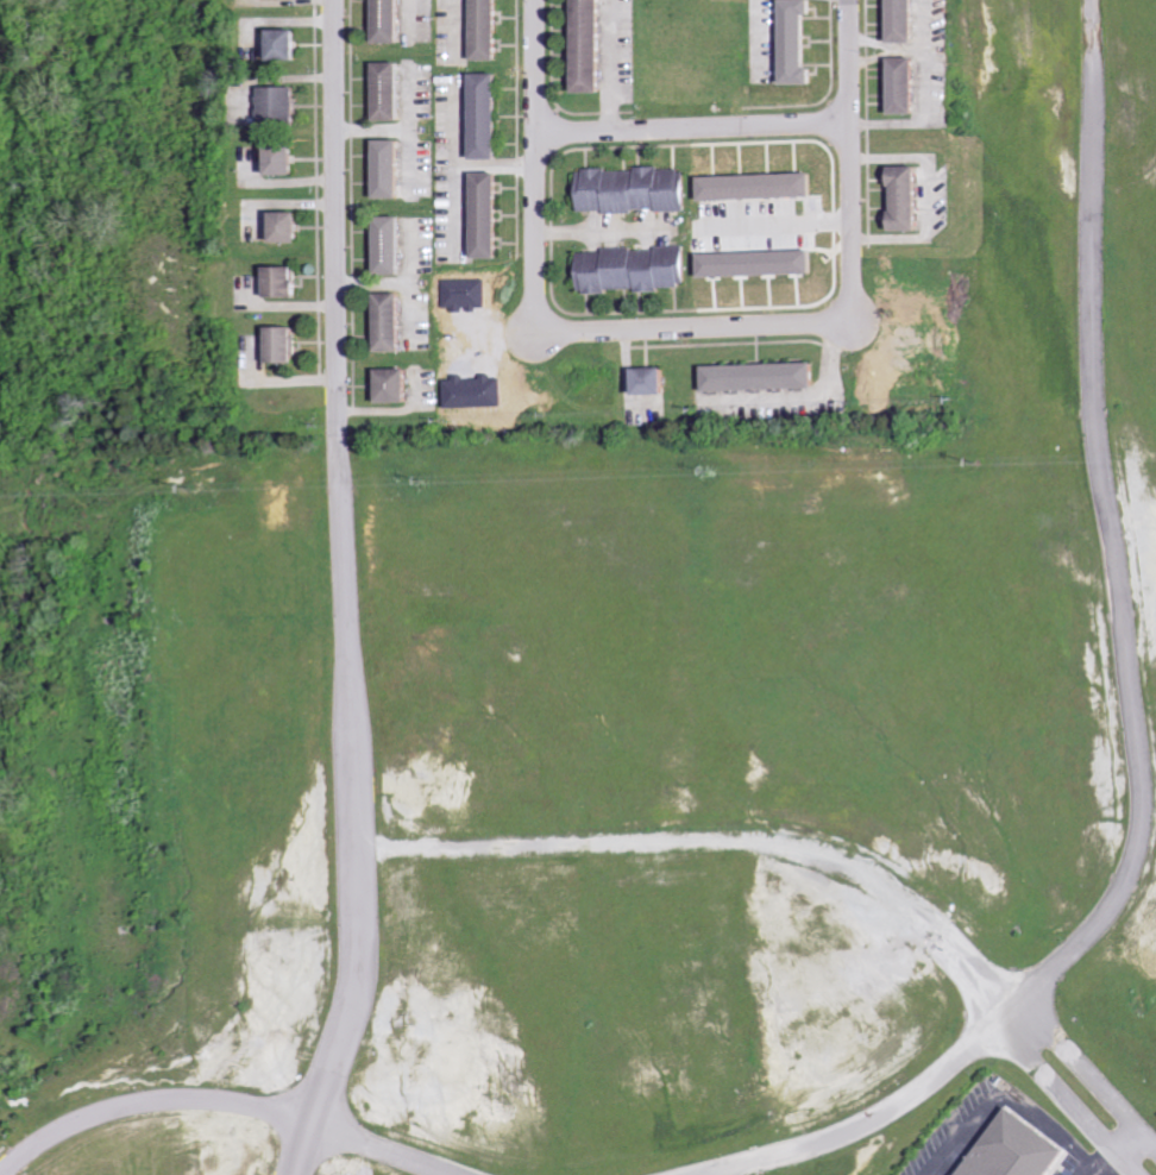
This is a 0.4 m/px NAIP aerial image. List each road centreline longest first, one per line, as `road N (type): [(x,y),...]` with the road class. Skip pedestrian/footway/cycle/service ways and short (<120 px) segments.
road 1 (residential): [(1089,0),(1095,385),(1136,825),(1114,894),(1011,1028)]
road 2 (residential): [(289,1174),(345,1013),(351,847),(339,425)]
road 3 (residential): [(351,847),(804,842),(866,869),(1011,1028)]
road 4 (residential): [(849,0),(849,323),(534,333)]
road 5 (residential): [(687,1174),(833,1137),(1011,1028),(1155,1171)]
road 6 (residential): [(0,1174),(39,1136),(142,1101),(218,1097),(457,1174)]
road 7 (residential): [(335,0),(339,425)]
road 8 (residential): [(534,0),(534,333)]
road 9 (residential): [(536,136),(849,124)]

